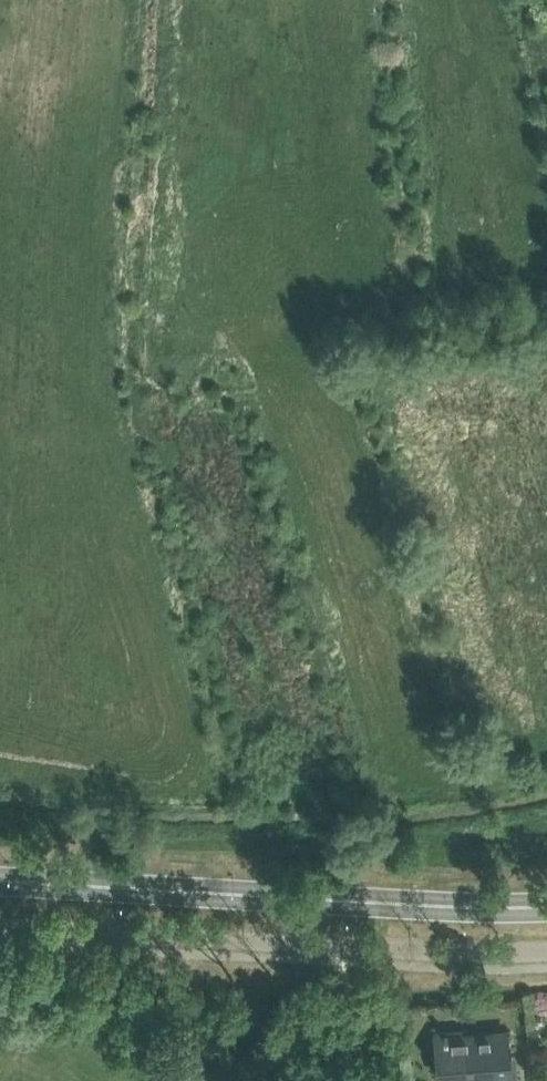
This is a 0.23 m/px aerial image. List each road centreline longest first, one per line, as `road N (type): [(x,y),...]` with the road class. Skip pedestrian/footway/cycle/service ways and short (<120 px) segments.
road 1 (tertiary): [(0,880),(546,906)]
road 2 (residential): [(0,925),(546,950)]

